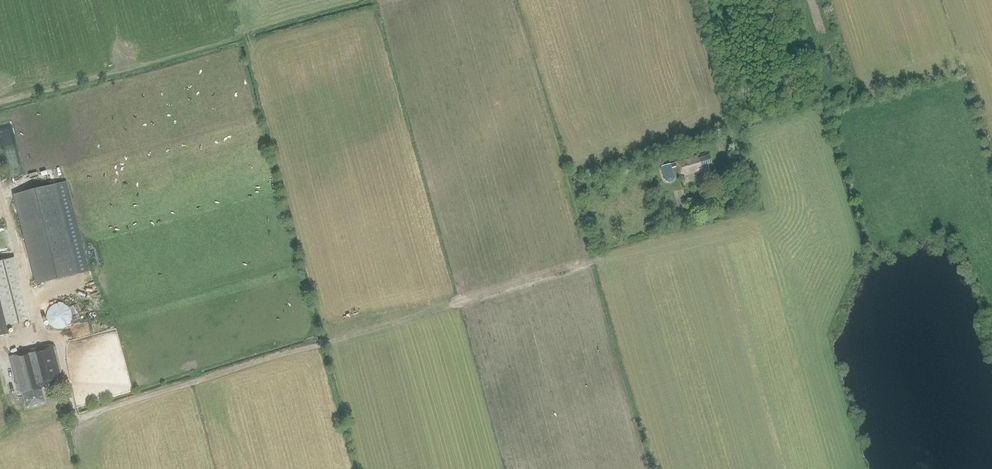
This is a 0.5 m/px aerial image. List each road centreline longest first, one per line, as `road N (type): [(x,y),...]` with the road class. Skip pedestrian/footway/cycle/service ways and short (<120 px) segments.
road 1 (track): [(754,206),(690,0)]

